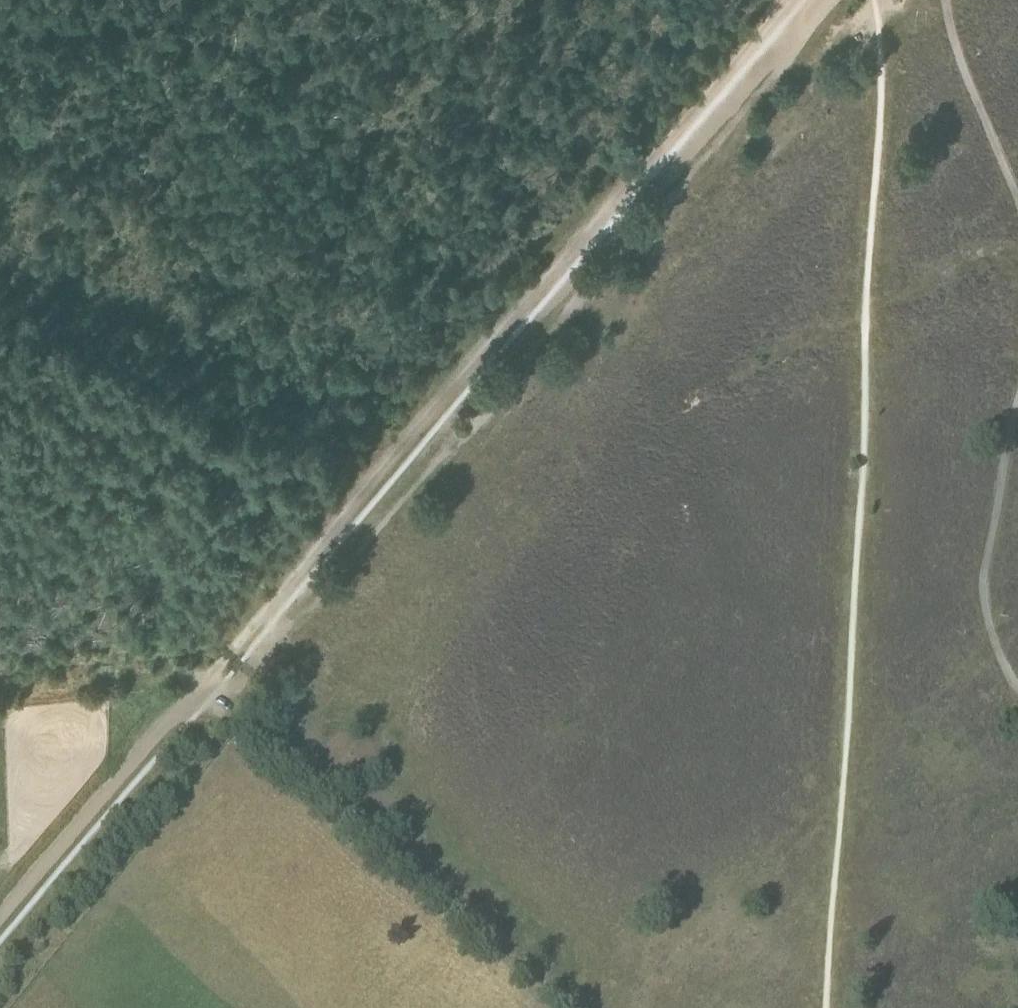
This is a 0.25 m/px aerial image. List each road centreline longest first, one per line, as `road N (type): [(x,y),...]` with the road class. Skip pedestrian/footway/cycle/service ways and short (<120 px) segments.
road 1 (track): [(782,0),(0,921)]

